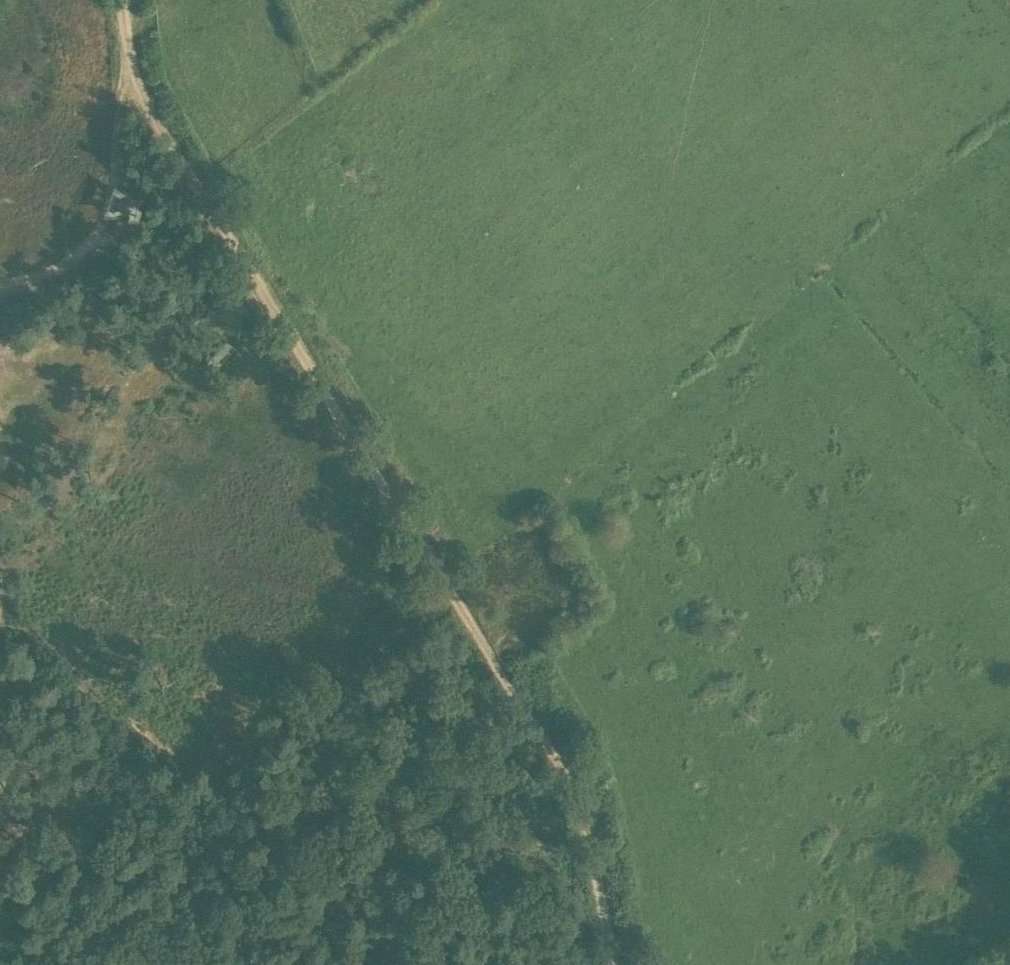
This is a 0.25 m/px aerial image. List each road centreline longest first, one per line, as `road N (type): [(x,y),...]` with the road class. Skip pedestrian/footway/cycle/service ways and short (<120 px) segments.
road 1 (track): [(120,0),(129,60),(150,113),(567,784),(589,840),(613,964)]

